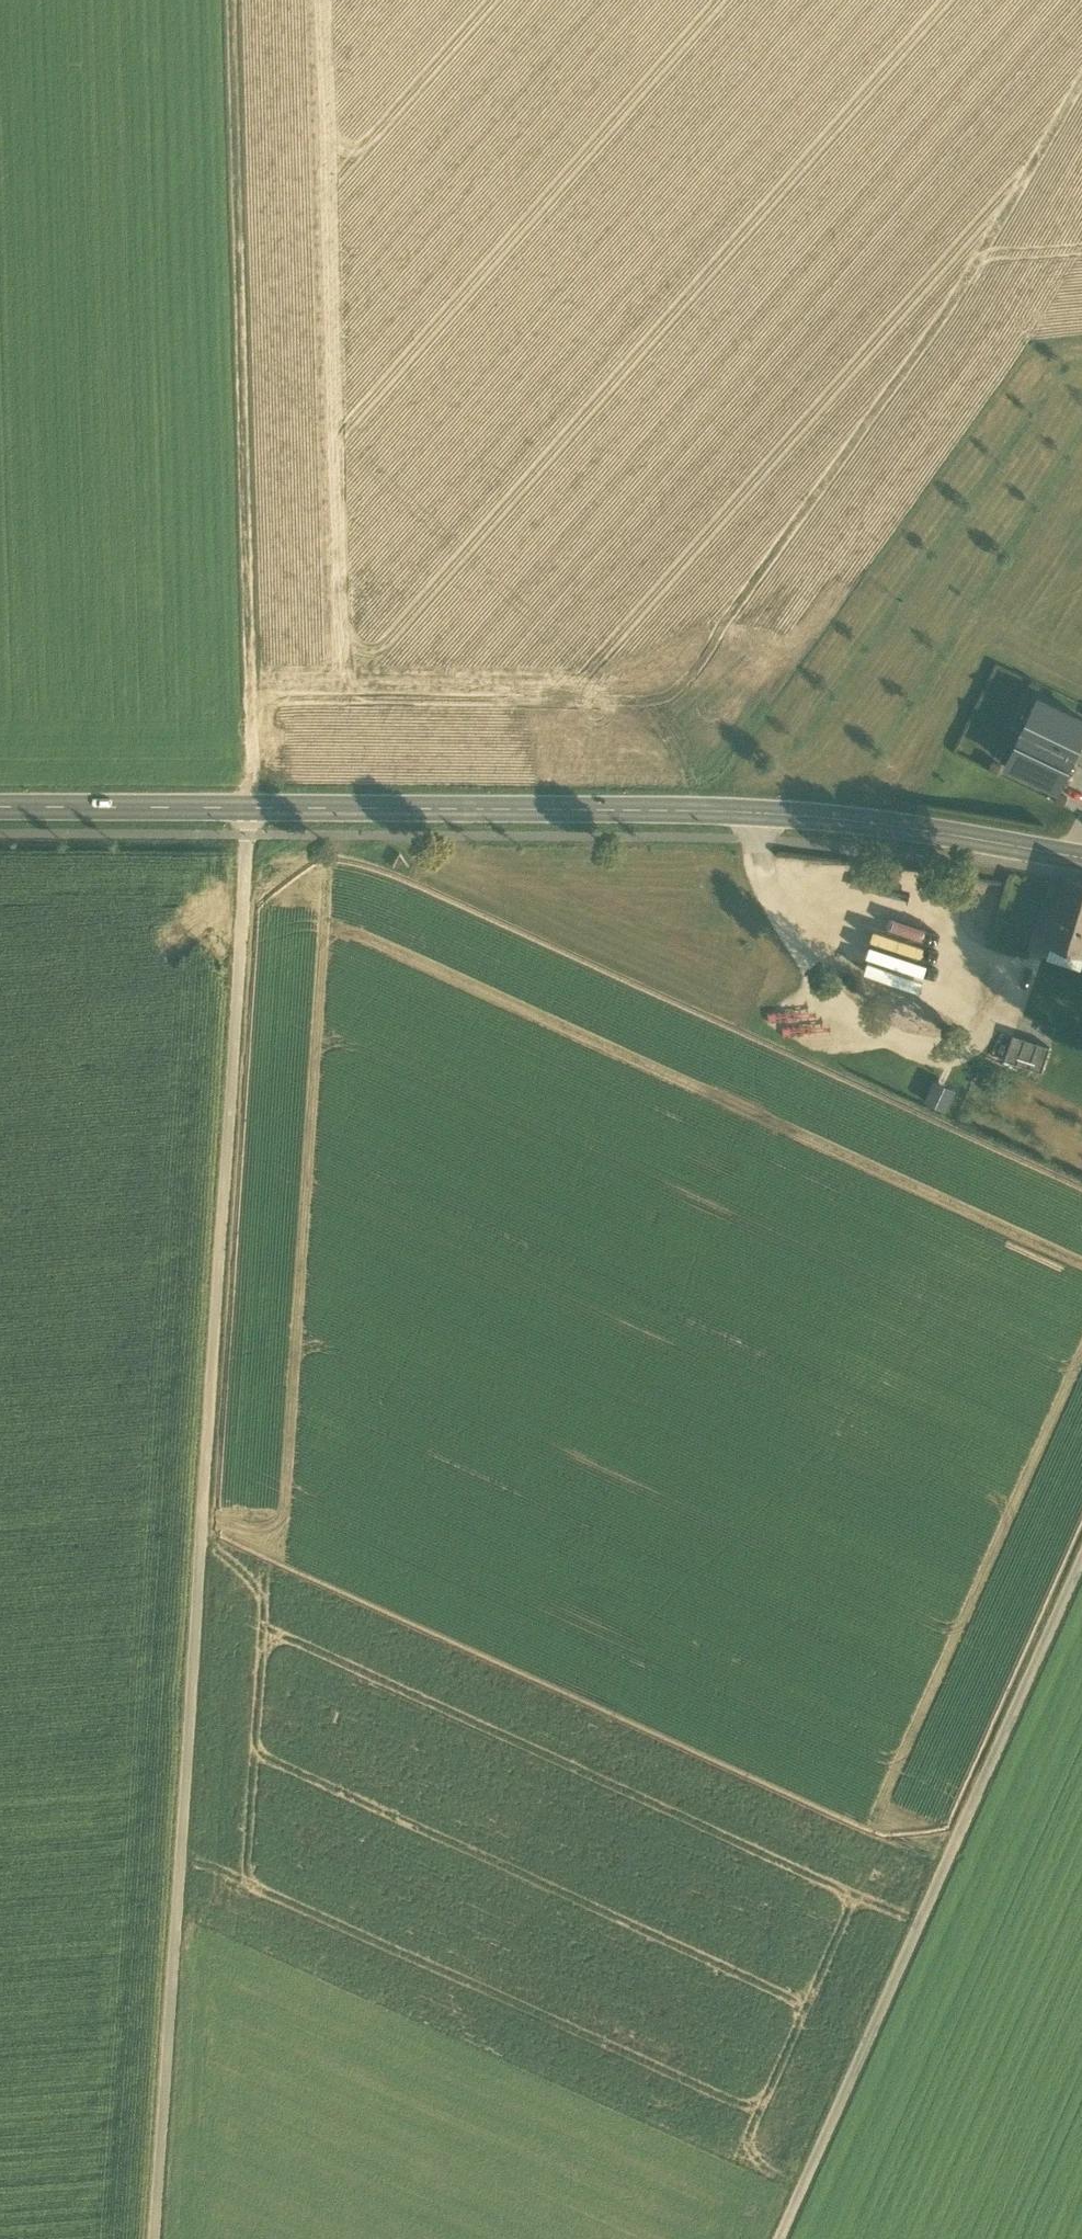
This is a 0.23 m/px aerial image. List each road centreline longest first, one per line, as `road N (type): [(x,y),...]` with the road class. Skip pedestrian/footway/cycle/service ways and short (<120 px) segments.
road 1 (track): [(231,0),(250,529),(250,807),(152,2238)]
road 2 (tertiary): [(0,809),(754,812),(1081,856)]
road 3 (track): [(781,2238),(1081,1562)]
road 4 (track): [(754,812),(763,862),(889,1032)]

